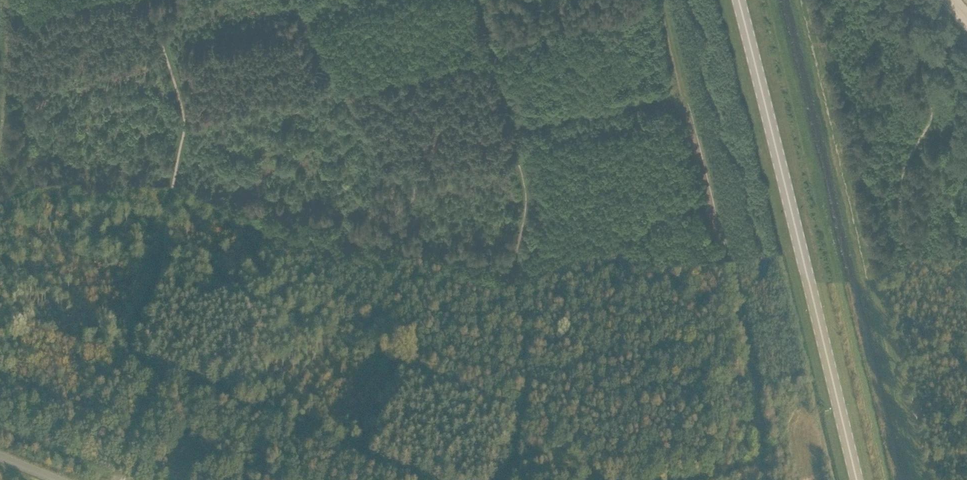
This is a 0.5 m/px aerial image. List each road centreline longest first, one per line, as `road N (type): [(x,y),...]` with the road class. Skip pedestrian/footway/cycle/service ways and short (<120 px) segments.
road 1 (primary): [(856,479),(739,0)]

